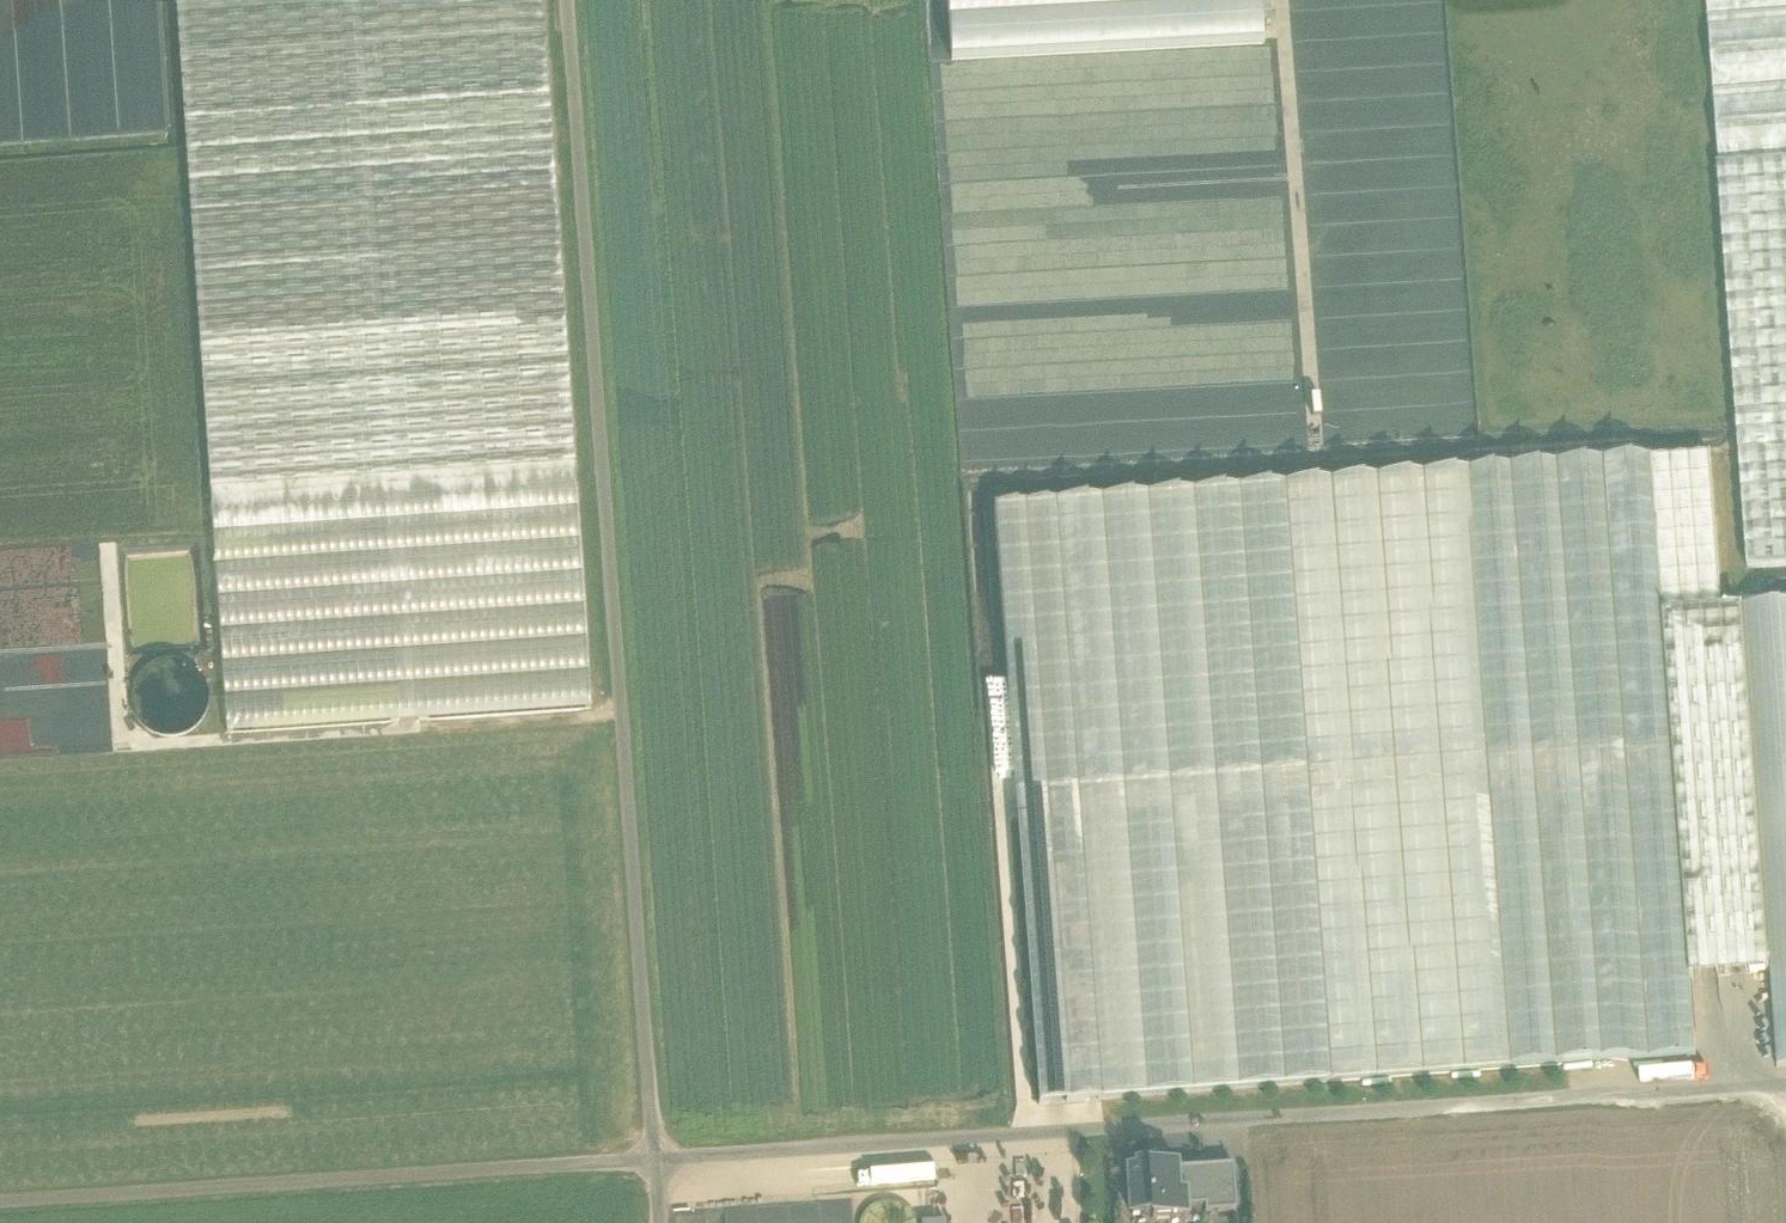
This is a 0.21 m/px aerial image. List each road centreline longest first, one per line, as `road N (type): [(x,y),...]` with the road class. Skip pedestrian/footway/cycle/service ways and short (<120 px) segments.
road 1 (unclassified): [(566,0),(641,744),(653,1163)]
road 2 (track): [(1785,1087),(653,1163)]
road 3 (unclassified): [(653,1163),(0,1208)]

